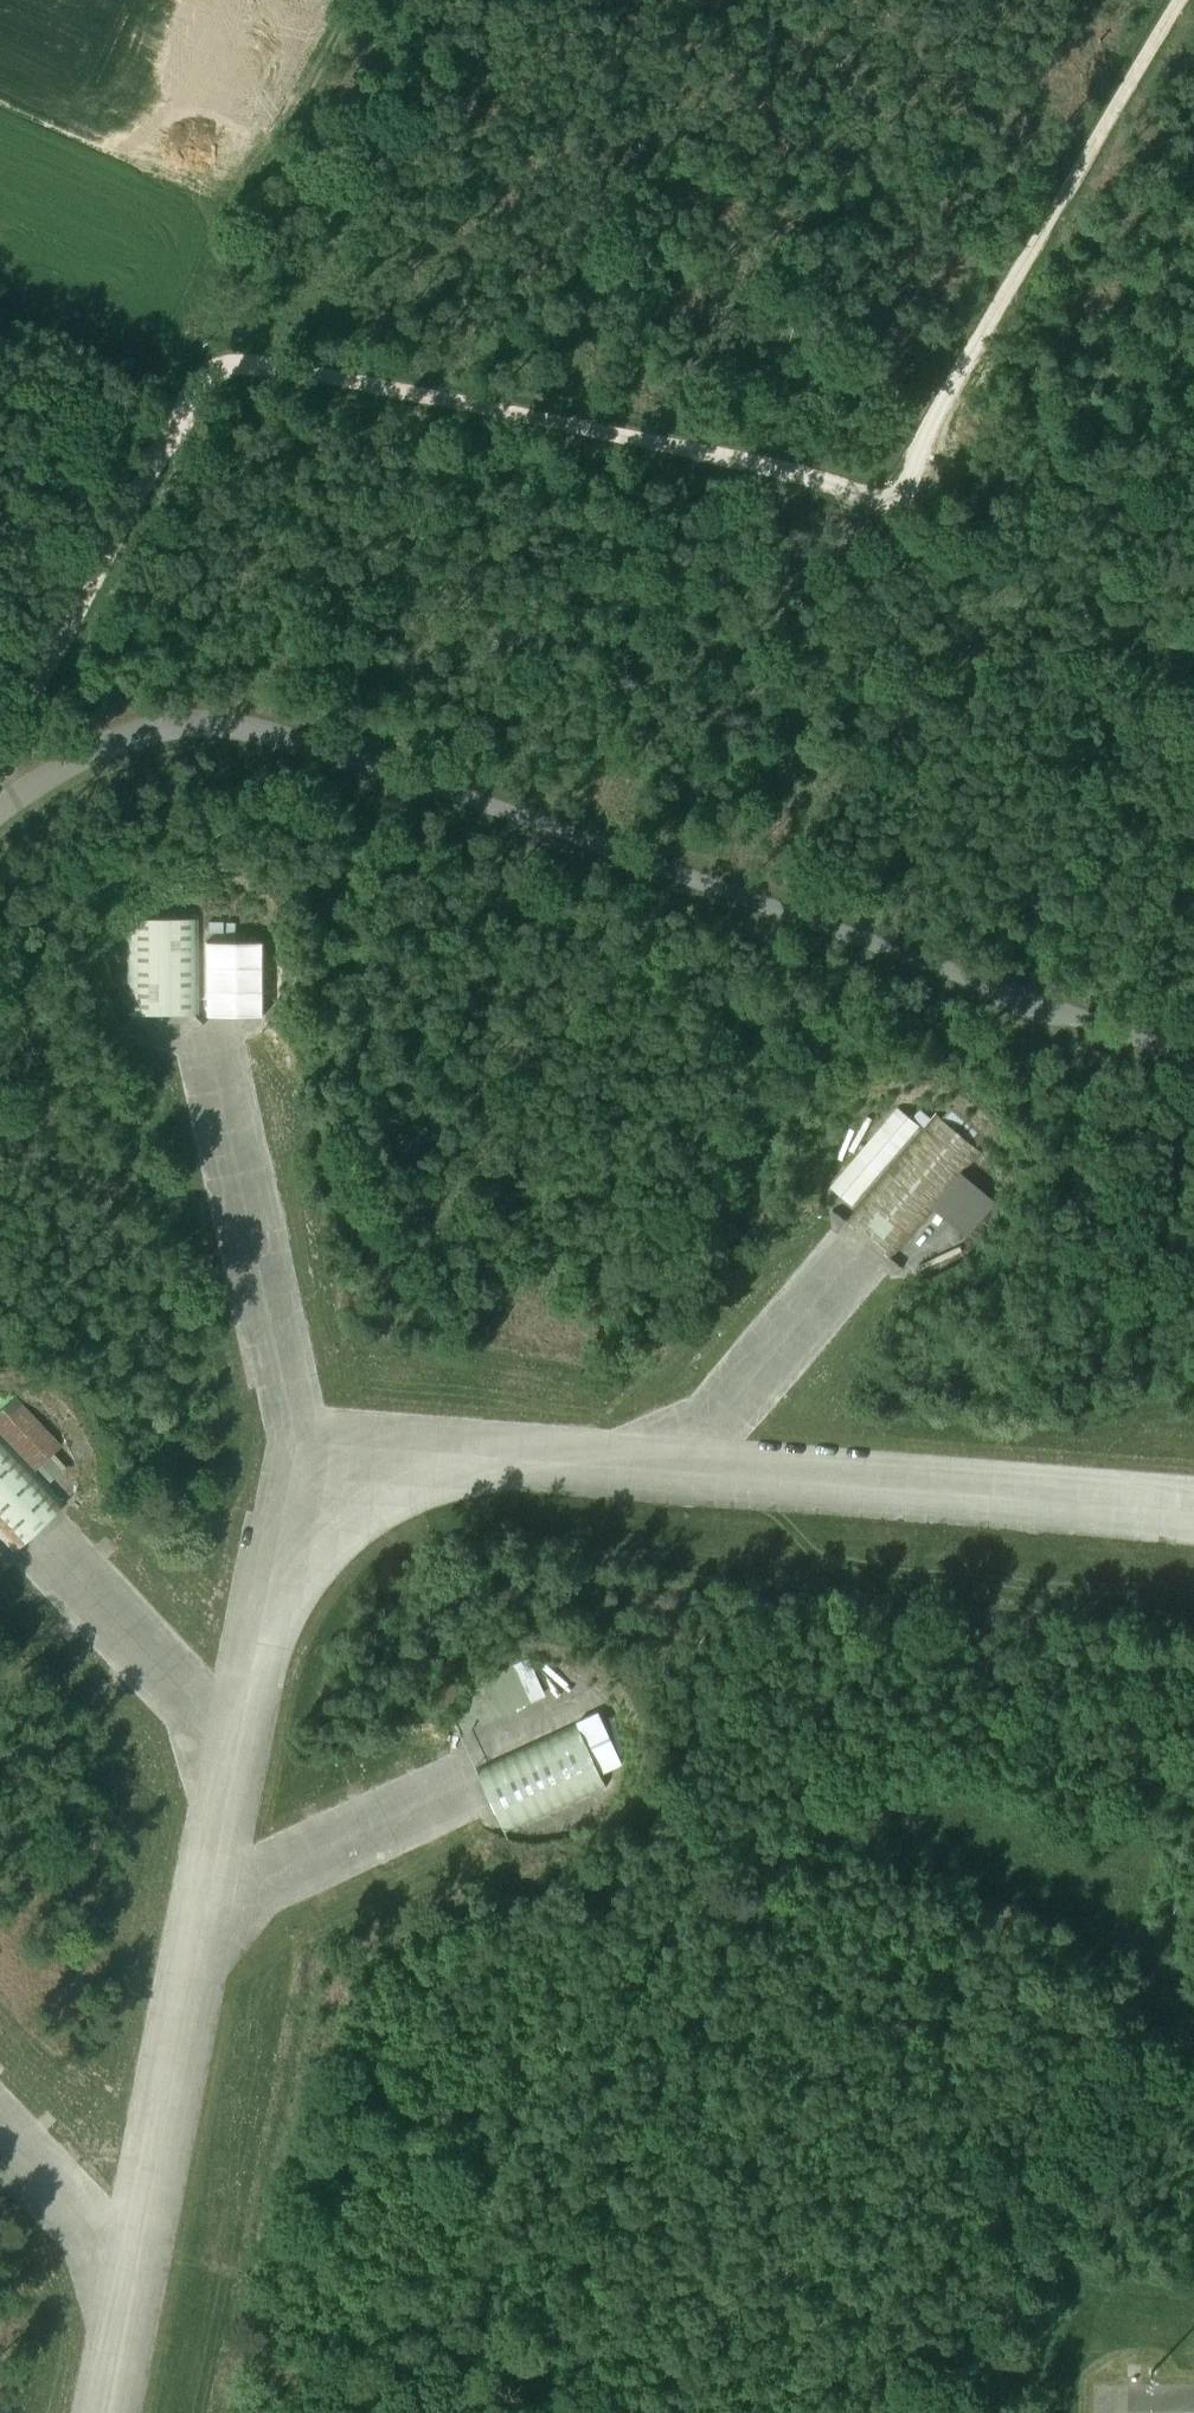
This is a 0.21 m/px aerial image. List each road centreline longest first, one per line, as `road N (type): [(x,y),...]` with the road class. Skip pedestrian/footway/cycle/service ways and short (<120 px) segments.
road 1 (track): [(354,0),(160,349),(142,429),(0,686)]

